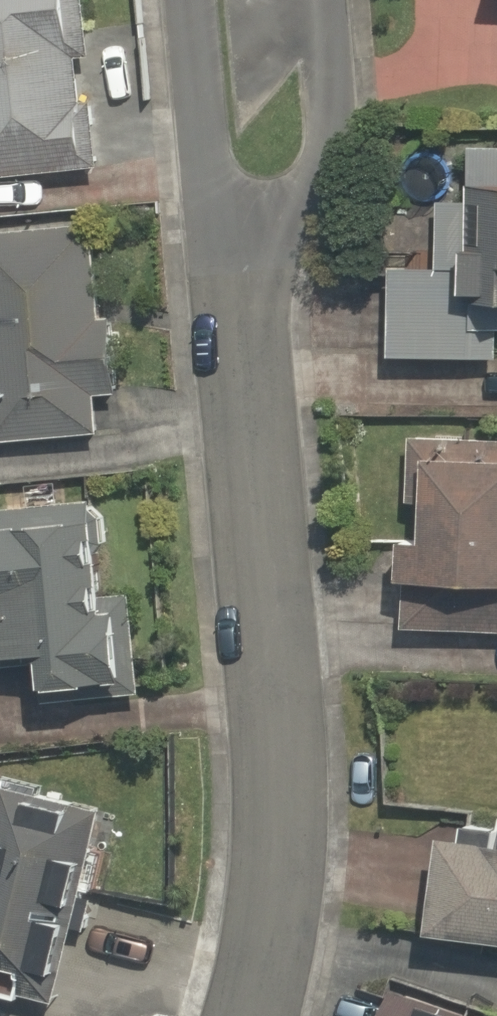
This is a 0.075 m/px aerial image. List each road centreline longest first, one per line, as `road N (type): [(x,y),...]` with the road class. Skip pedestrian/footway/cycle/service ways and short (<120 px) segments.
road 1 (residential): [(250,284),(282,841),(274,964),(259,1015)]
road 2 (residential): [(250,284),(314,184),(326,147),(315,0)]
road 3 (residential): [(192,0),(205,151),(230,224)]

